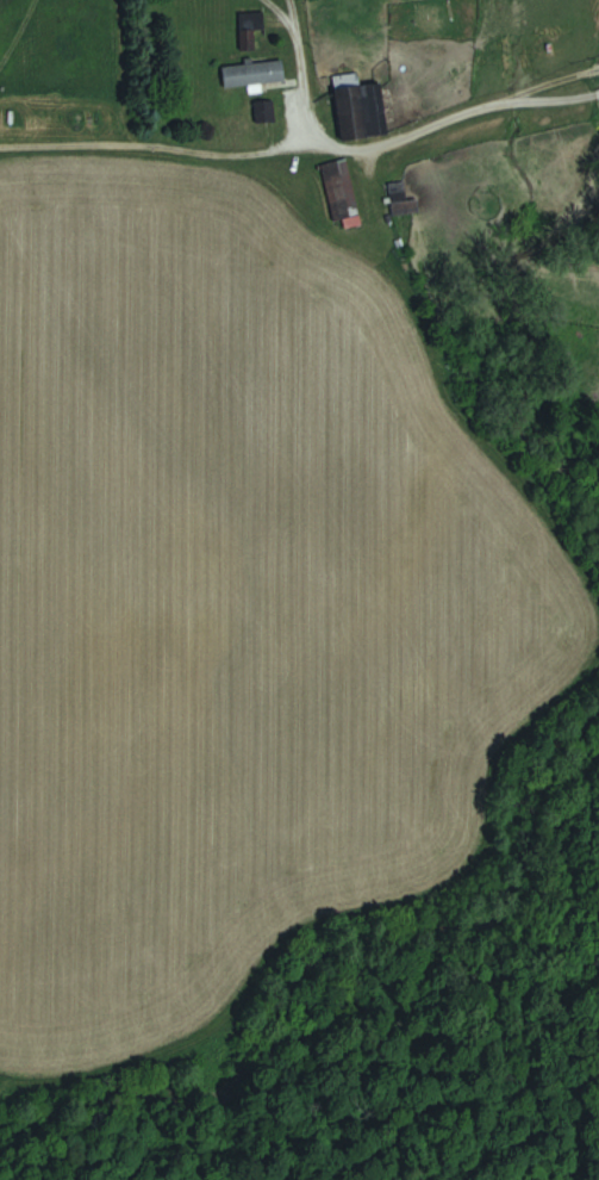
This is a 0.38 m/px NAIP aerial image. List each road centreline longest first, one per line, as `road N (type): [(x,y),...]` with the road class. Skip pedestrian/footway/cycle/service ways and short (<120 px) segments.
road 1 (residential): [(598,89),(504,100),(373,147),(0,145)]

